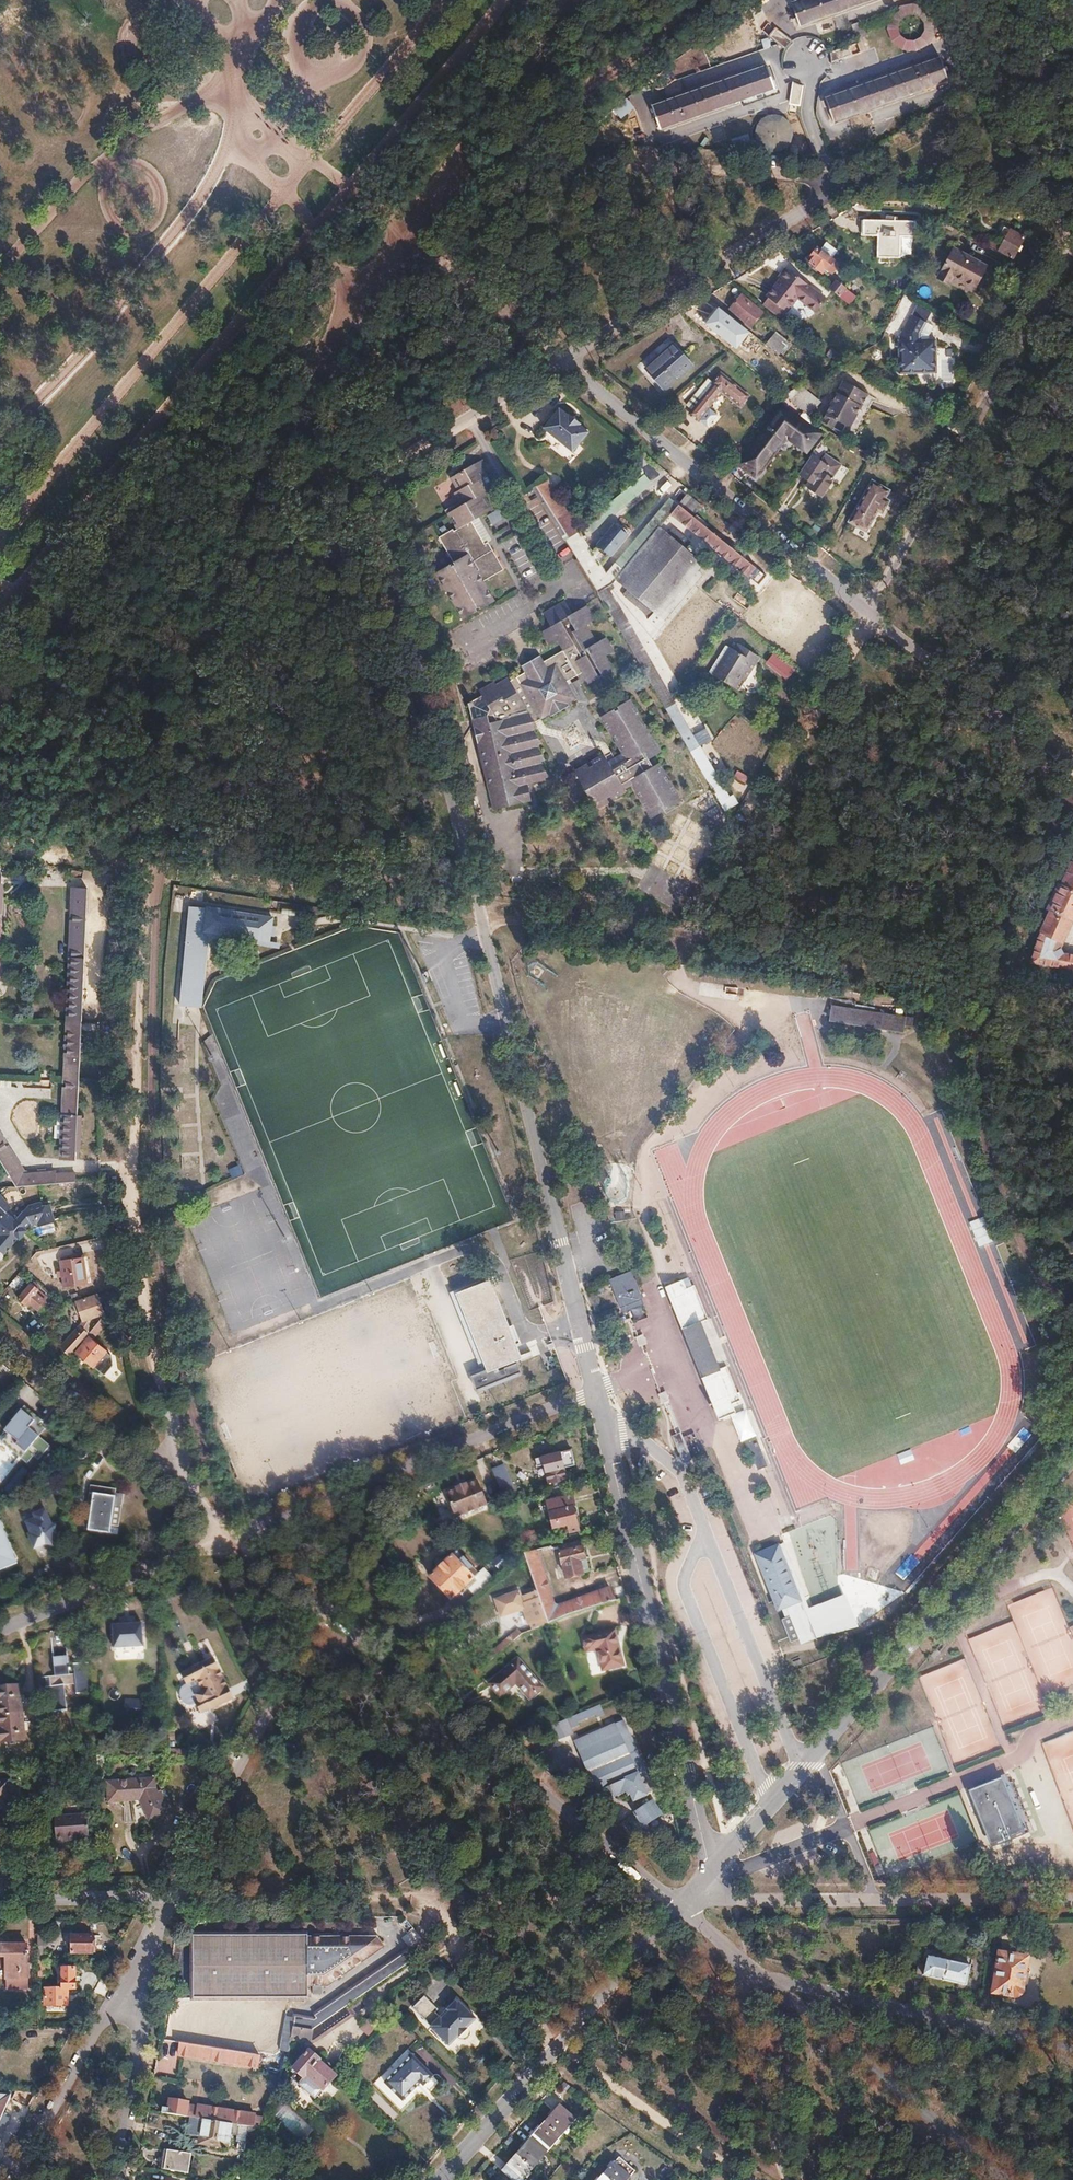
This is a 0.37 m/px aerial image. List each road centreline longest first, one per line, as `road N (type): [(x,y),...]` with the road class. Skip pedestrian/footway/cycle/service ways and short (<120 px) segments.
road 1 (track): [(0,823),(134,844),(151,862),(1072,1006)]
road 2 (track): [(151,862),(208,629),(270,481),(322,386),(421,243),(596,63),(682,0)]
road 3 (unclassified): [(480,911),(375,480),(565,365)]
road 4 (residential): [(708,1870),(1072,1456)]
road 5 (residential): [(680,1902),(165,1899)]
road 6 (unclassified): [(595,1390),(708,1870)]
road 7 (unclassified): [(480,911),(595,1390)]
road 8 (residential): [(323,1610),(680,1902)]
road 9 (residential): [(868,611),(1067,244)]
road 10 (residential): [(1072,1900),(680,1902)]
road 11 (residential): [(868,611),(565,365)]
road 12 (residential): [(687,945),(868,611)]
road 13 (residential): [(441,2179),(680,1902)]
road 14 (residential): [(165,1899),(323,1610)]
road 15 (track): [(513,222),(625,174),(827,184)]
road 16 (unclassified): [(827,184),(736,232),(565,365)]
road 17 (residential): [(764,1974),(1008,2179)]
road 18 (residential): [(764,1974),(1072,2049)]
road 19 (residential): [(0,1335),(234,1535)]
road 20 (residential): [(12,2179),(151,1929)]
road 21 (track): [(961,0),(1072,258)]
road 22 (residential): [(1072,777),(868,611)]
road 23 (residential): [(116,2179),(151,1929)]
road 24 (residential): [(234,1535),(0,1629)]
road 25 (unclassified): [(827,184),(1072,186)]
road 26 (residential): [(784,2179),(733,1947)]
road 27 (residential): [(595,1390),(399,1470)]
road 28 (residential): [(399,1470),(234,1535)]
road 29 (residential): [(165,1899),(0,1899)]
road 30 (residential): [(323,1610),(399,1470)]
road 31 (track): [(565,365),(506,258),(513,222)]
road 32 (track): [(353,340),(375,480)]

